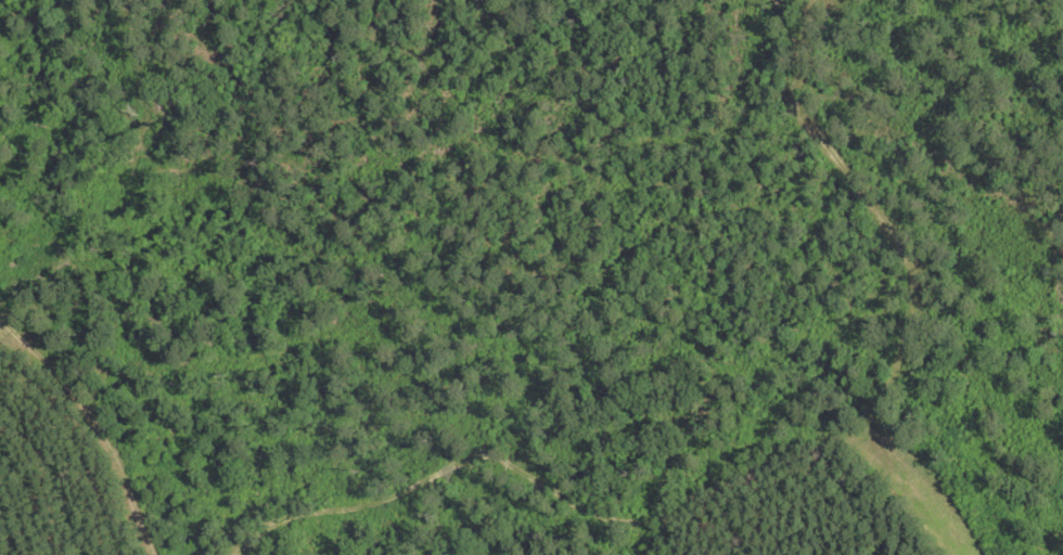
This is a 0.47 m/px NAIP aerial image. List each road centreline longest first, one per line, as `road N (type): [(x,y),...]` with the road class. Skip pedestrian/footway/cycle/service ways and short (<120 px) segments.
road 1 (track): [(1061,554),(1062,500),(790,74),(805,0)]

